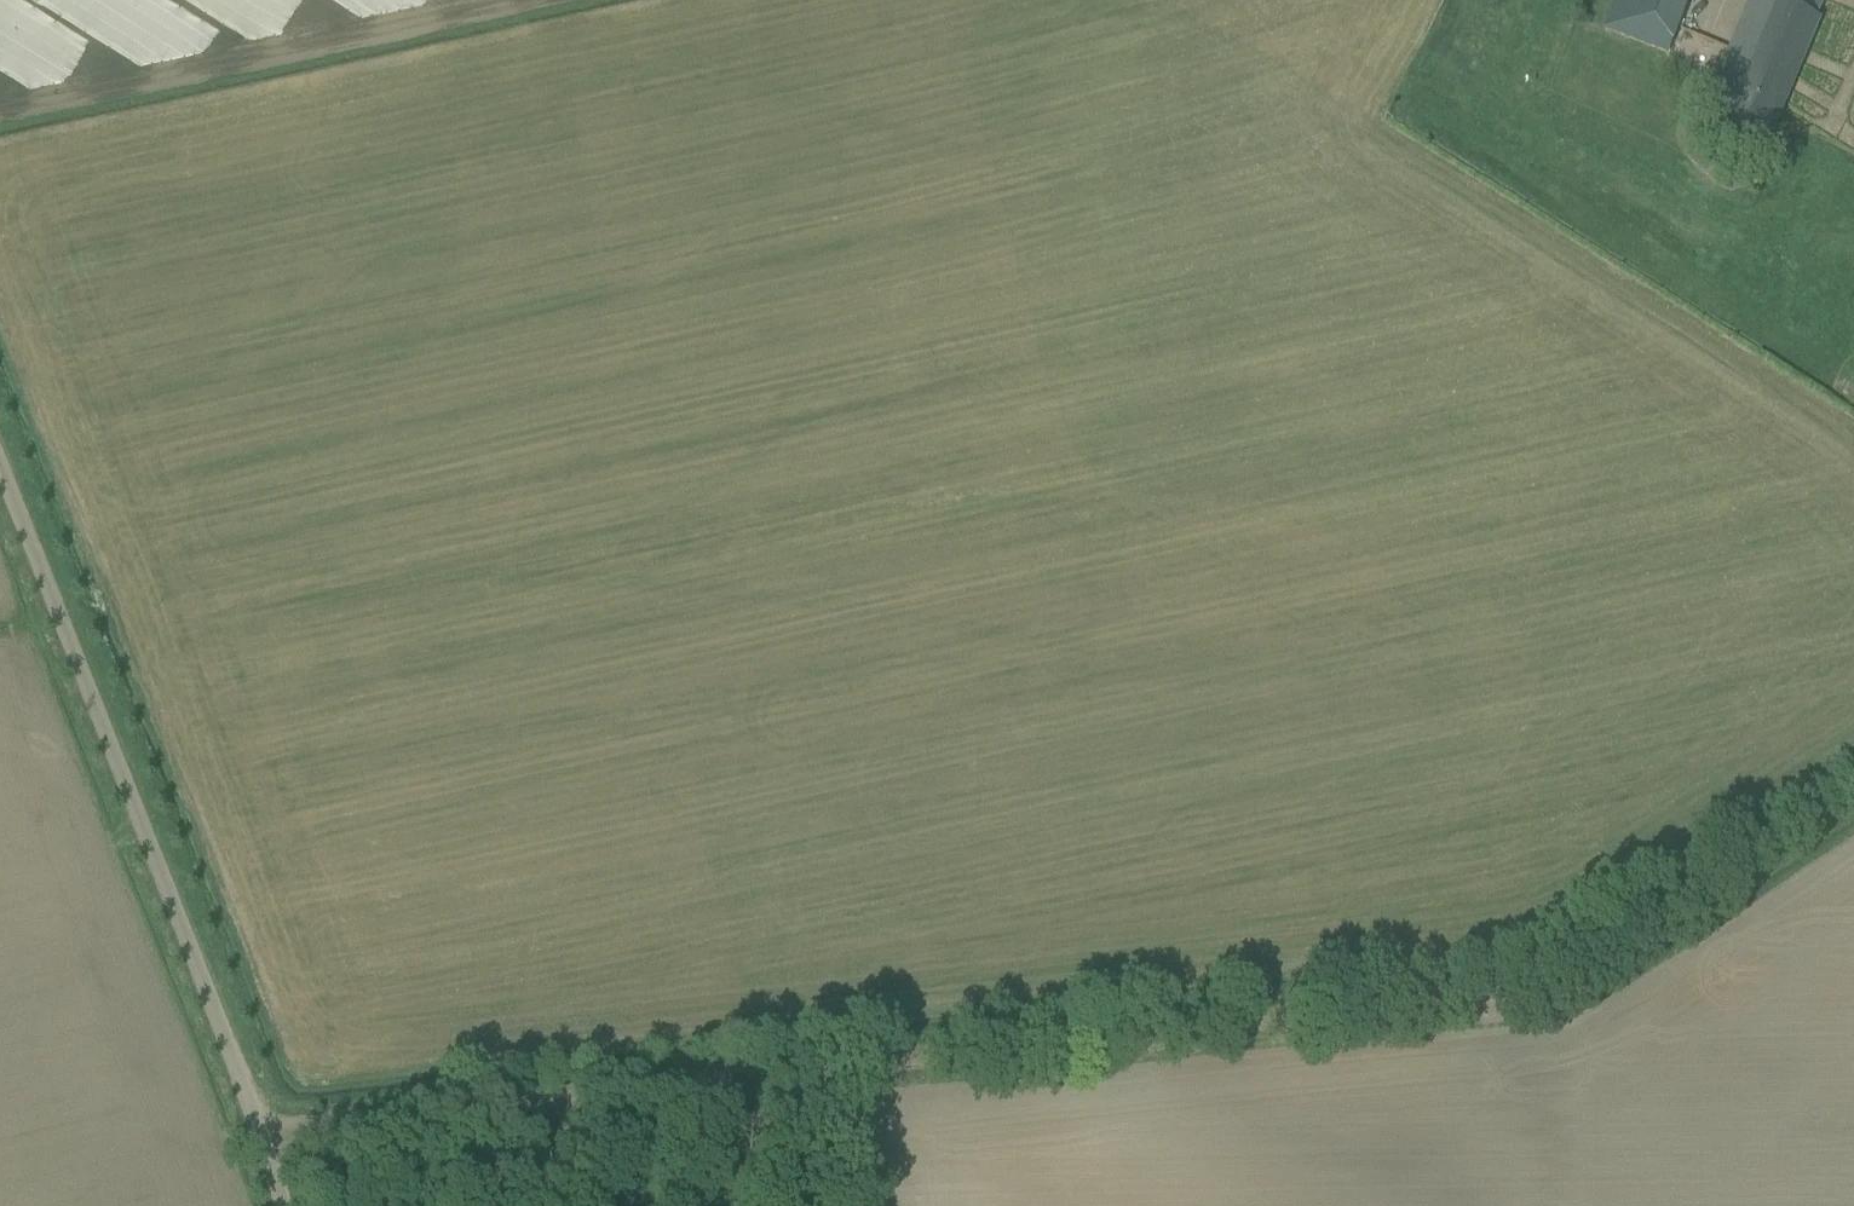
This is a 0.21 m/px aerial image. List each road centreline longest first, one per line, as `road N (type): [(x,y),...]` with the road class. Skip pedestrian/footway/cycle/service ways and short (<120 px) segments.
road 1 (track): [(255,1107),(1514,990),(1557,973),(1853,776)]
road 2 (unclassified): [(286,1205),(255,1107),(0,480)]

